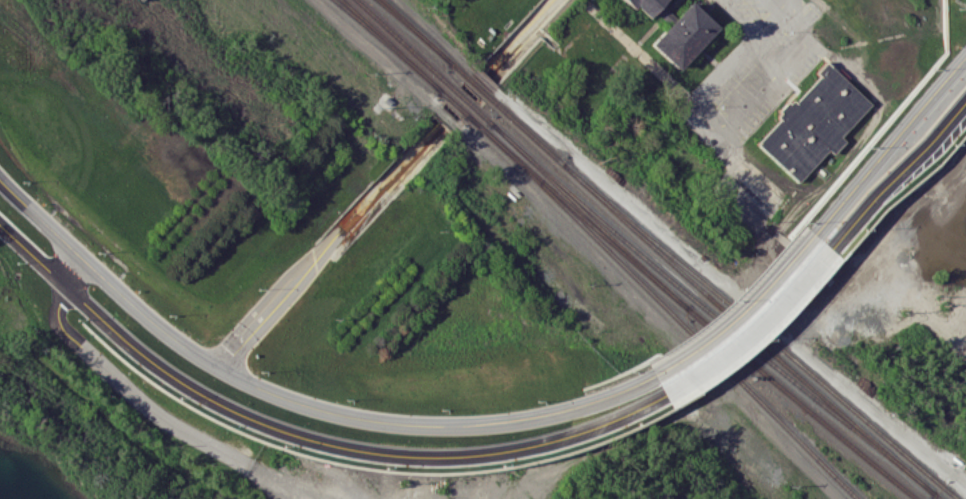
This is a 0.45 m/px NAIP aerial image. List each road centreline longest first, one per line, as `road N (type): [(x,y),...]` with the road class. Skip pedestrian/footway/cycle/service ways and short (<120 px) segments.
road 1 (residential): [(683,380),(612,417),(512,448),(462,455),(357,451),(256,420),(196,391),(118,334),(0,225)]
road 2 (residential): [(220,367),(555,0)]
road 3 (tertiary): [(220,367),(313,406),(460,423),(557,409),(667,366)]
road 4 (tertiary): [(0,180),(149,317),(220,367)]
road 5 (tertiary): [(801,244),(965,53)]
road 6 (residential): [(965,99),(818,259)]
road 7 (residential): [(818,259),(771,310),(683,380)]
road 8 (tertiary): [(667,366),(755,295),(801,244)]

